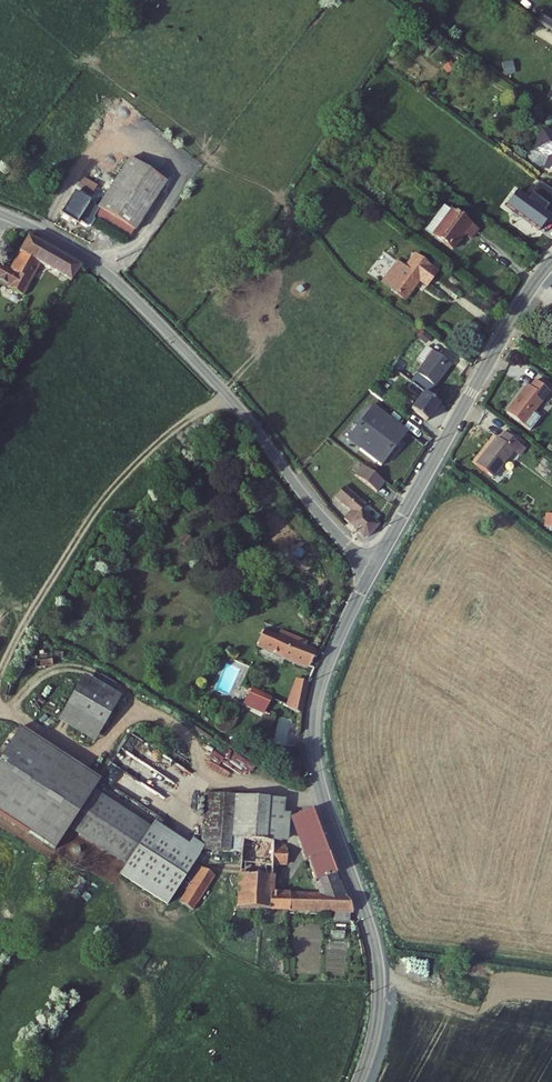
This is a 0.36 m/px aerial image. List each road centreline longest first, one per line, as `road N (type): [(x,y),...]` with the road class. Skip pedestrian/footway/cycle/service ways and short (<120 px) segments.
road 1 (unclassified): [(374,566),(329,660),(313,721),(318,779),(376,954),(376,1022),(358,1081)]
road 2 (unclassified): [(0,213),(80,253),(126,289),(240,408),(333,530),(374,566)]
road 3 (residential): [(551,263),(374,566)]

